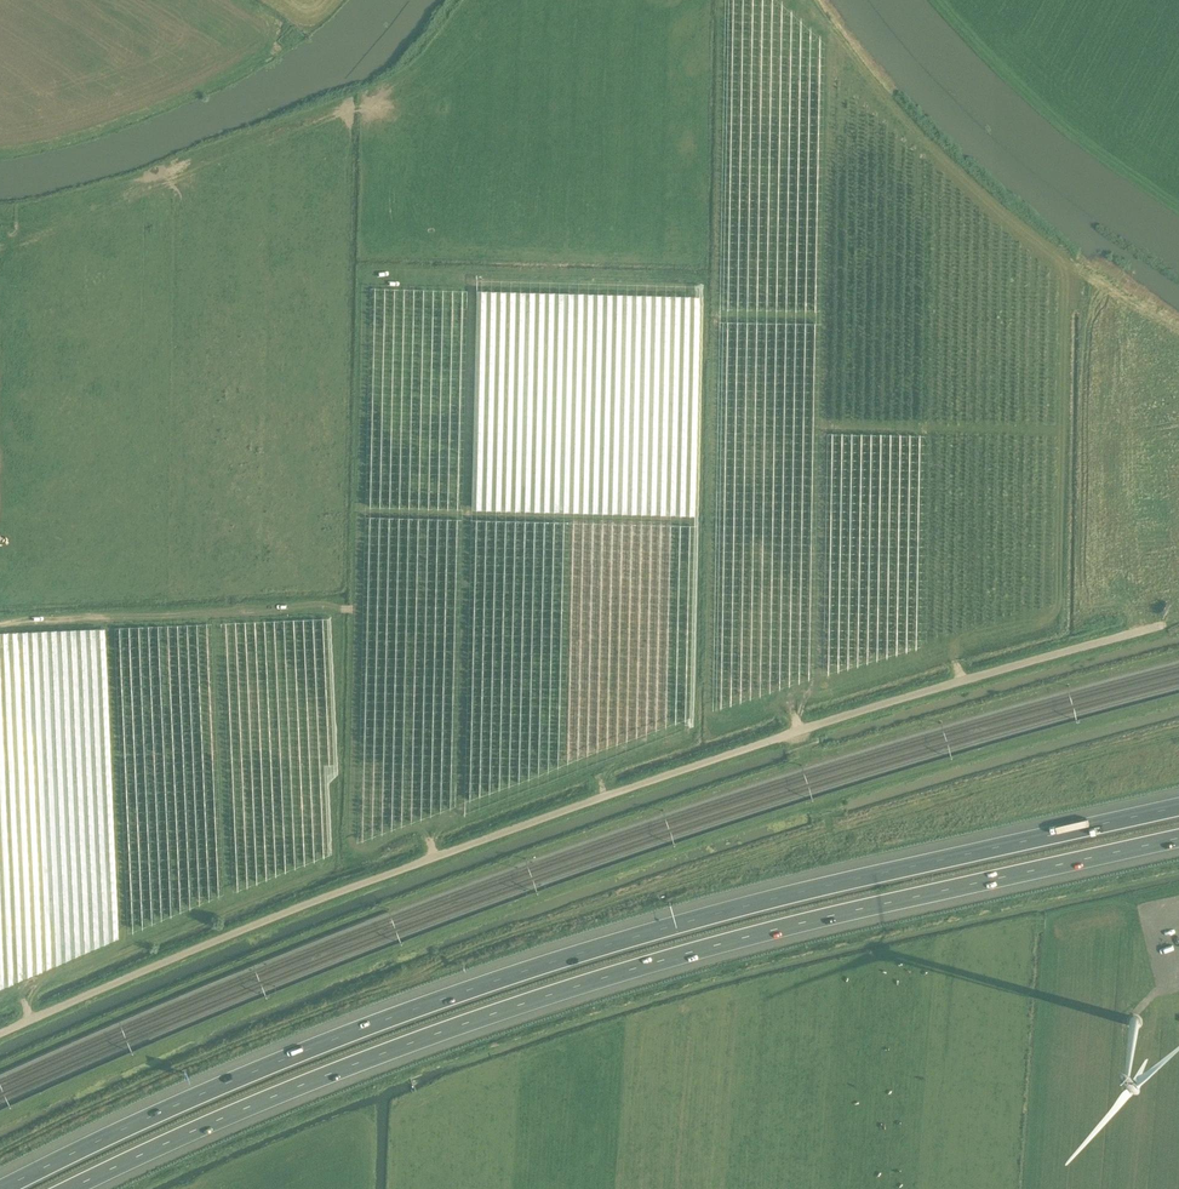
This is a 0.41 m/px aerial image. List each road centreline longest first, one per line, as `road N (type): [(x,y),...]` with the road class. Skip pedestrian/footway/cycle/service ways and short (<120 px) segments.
road 1 (motorway): [(1178,806),(729,909),(534,967),(307,1049),(0,1188)]
road 2 (unclassified): [(1165,625),(870,707),(605,795),(269,918),(0,1033)]
road 3 (motorway): [(68,1188),(350,1065),(585,983),(786,926),(1178,838)]

